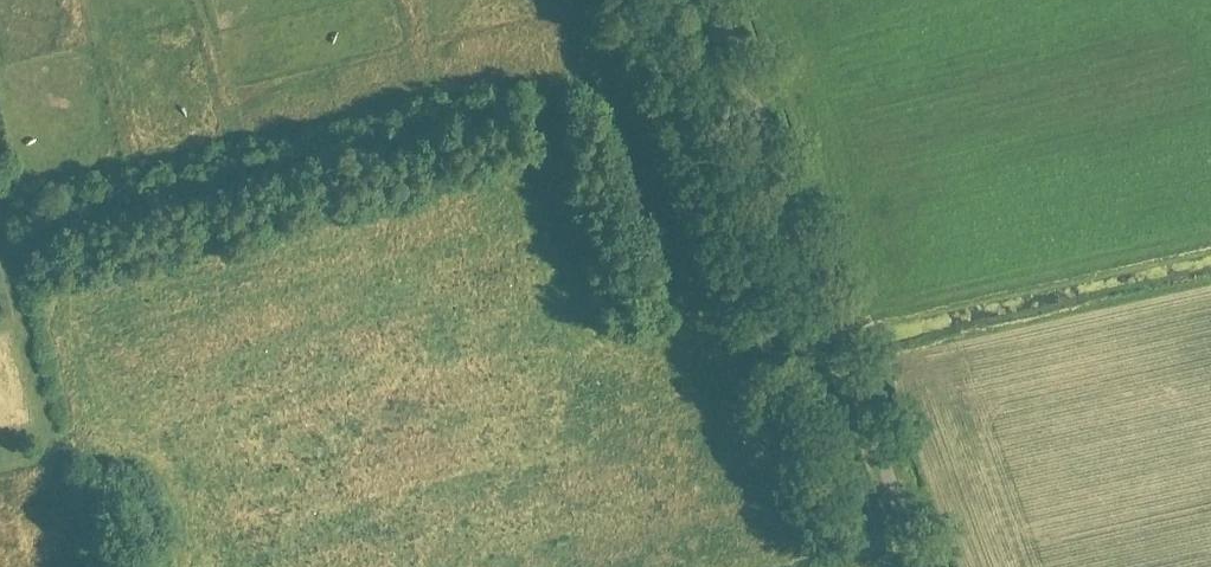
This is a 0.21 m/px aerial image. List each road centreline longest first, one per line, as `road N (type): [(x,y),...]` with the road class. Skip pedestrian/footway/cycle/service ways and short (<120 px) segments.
road 1 (unclassified): [(912,566),(710,0)]

